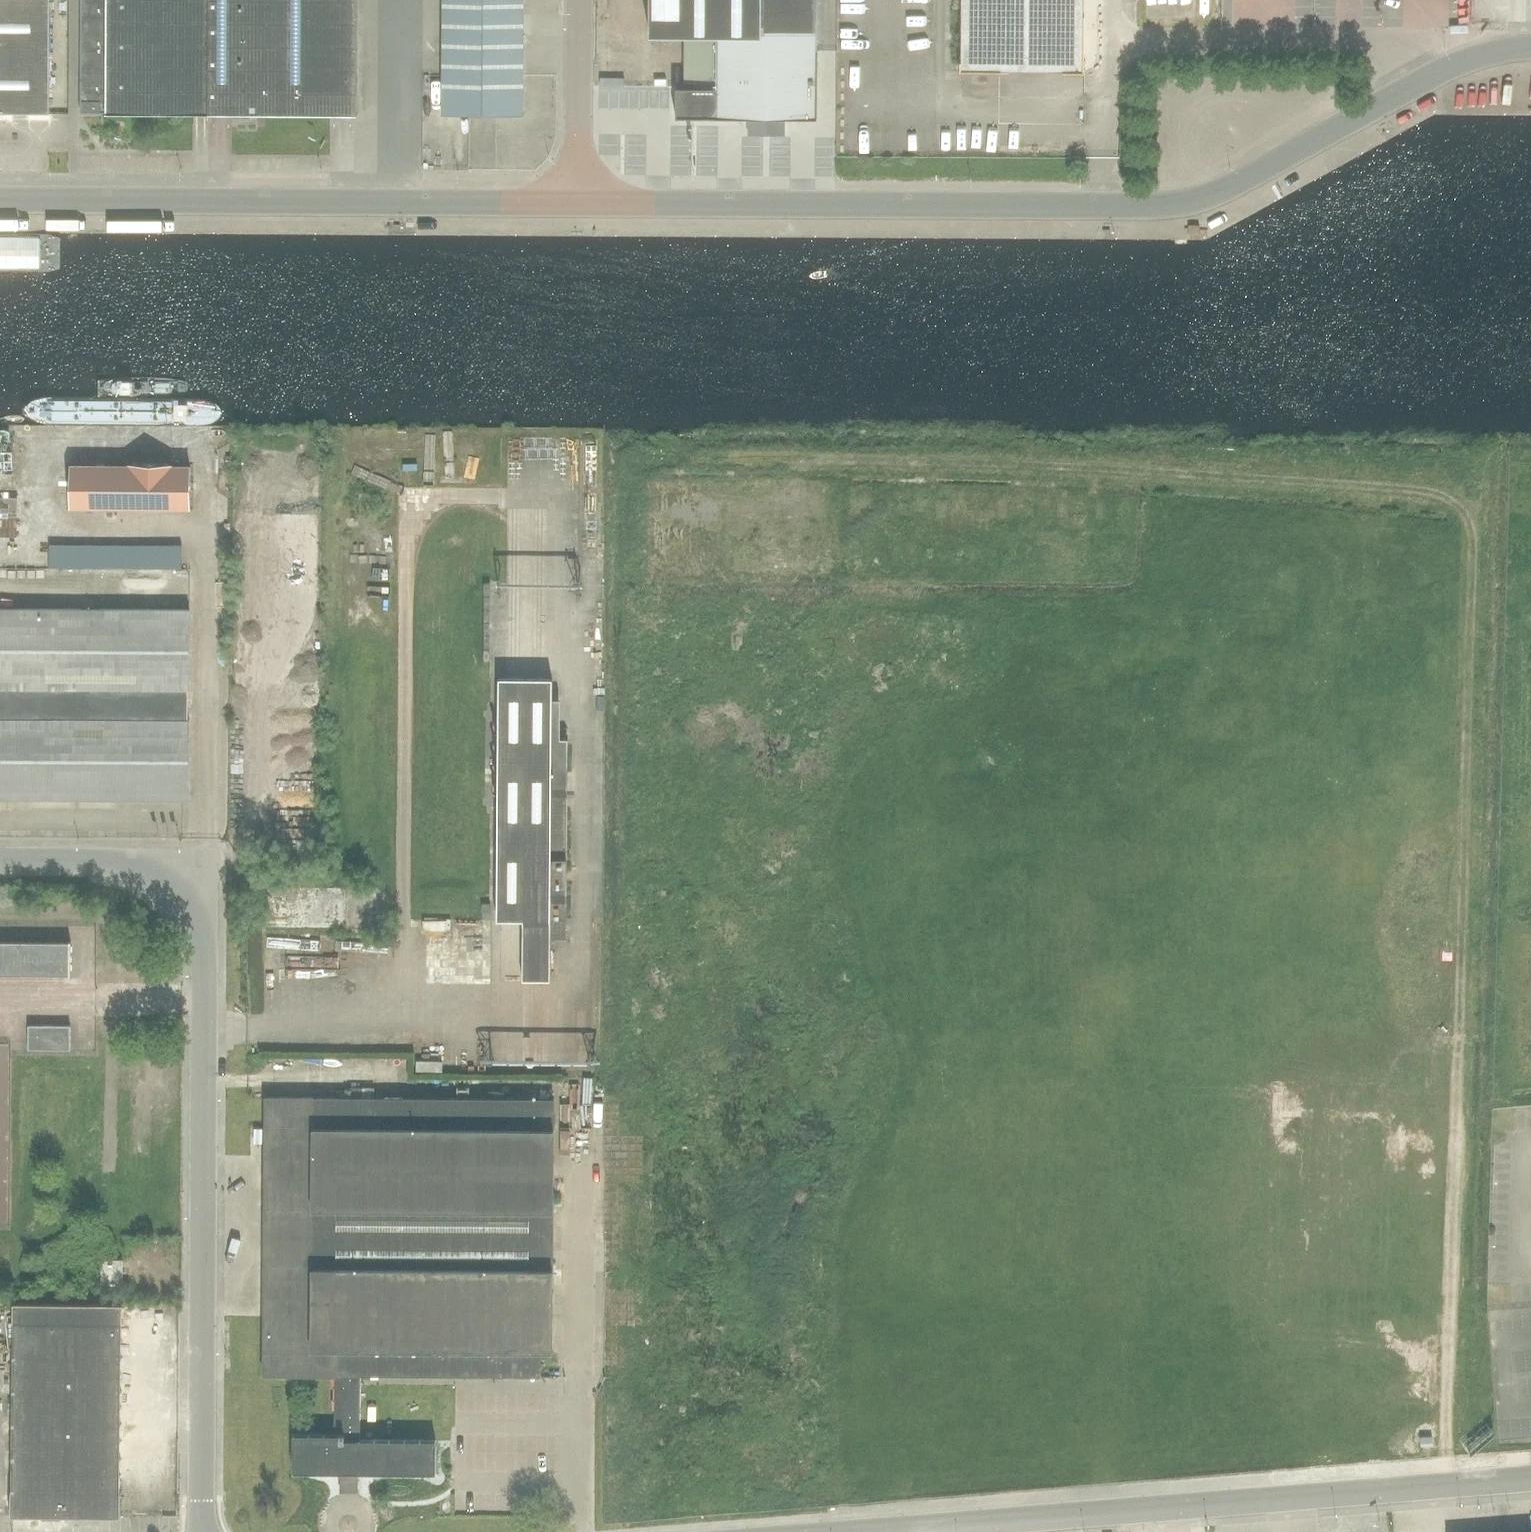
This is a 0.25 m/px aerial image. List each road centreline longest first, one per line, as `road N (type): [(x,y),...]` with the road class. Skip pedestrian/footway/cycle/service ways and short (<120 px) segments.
road 1 (unclassified): [(581,205),(1167,209),(1210,199),(1470,59),(1530,46)]
road 2 (unclassified): [(0,860),(131,865),(174,887),(200,921),(207,999),(203,1531)]
road 3 (unclassified): [(847,1531),(1530,1478)]
road 4 (unclassified): [(0,202),(581,205)]
road 5 (unclassified): [(581,205),(582,0)]

